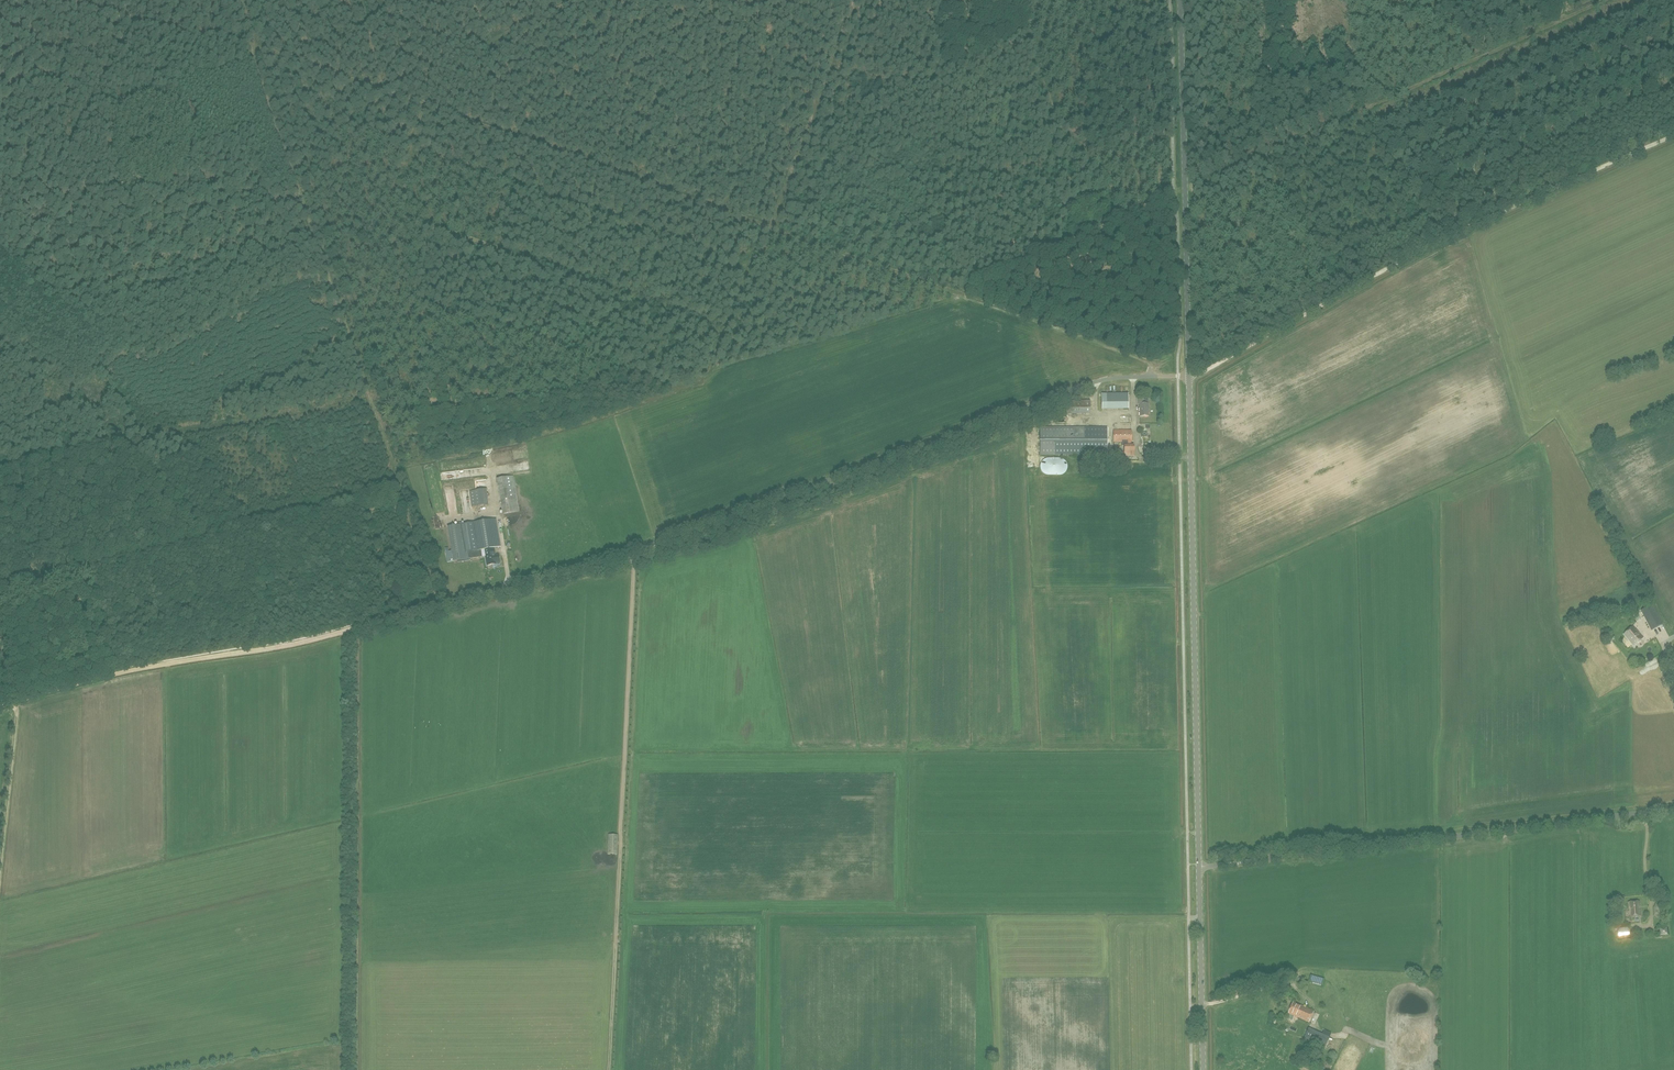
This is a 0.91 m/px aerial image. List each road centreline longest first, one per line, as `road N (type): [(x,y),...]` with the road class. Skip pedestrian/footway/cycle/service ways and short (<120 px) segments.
road 1 (unclassified): [(446,604),(635,550),(1106,379),(1189,376)]
road 2 (track): [(1673,134),(1439,238),(1189,376)]
road 3 (tertiary): [(1199,867),(1189,376)]
road 4 (track): [(324,68),(769,229)]
road 5 (track): [(0,707),(446,604)]
road 6 (track): [(761,226),(703,379),(432,454)]
road 7 (track): [(398,464),(253,44)]
road 8 (track): [(769,229),(1145,360),(1151,376)]
road 9 (track): [(723,327),(416,223),(406,175),(411,152)]
road 10 (unclassified): [(1298,856),(1673,808)]
road 11 (tertiary): [(1189,376),(1183,0)]
road 12 (track): [(416,223),(416,296),(693,385)]
road 13 (track): [(747,266),(411,152)]
road 14 (track): [(855,0),(769,229)]
road 15 (track): [(761,226),(679,0)]
road 16 (track): [(379,88),(575,0)]
road 17 (track): [(670,193),(583,0)]
road 18 (track): [(50,0),(253,44)]
road 19 (tertiary): [(1203,1069),(1199,867)]
road 20 (track): [(806,130),(770,30),(839,0)]
road 21 (track): [(538,146),(472,0)]
road 22 (track): [(398,464),(446,604)]
road 23 (track): [(0,463),(142,434)]
road 24 (unclassified): [(1299,988),(1298,856)]

